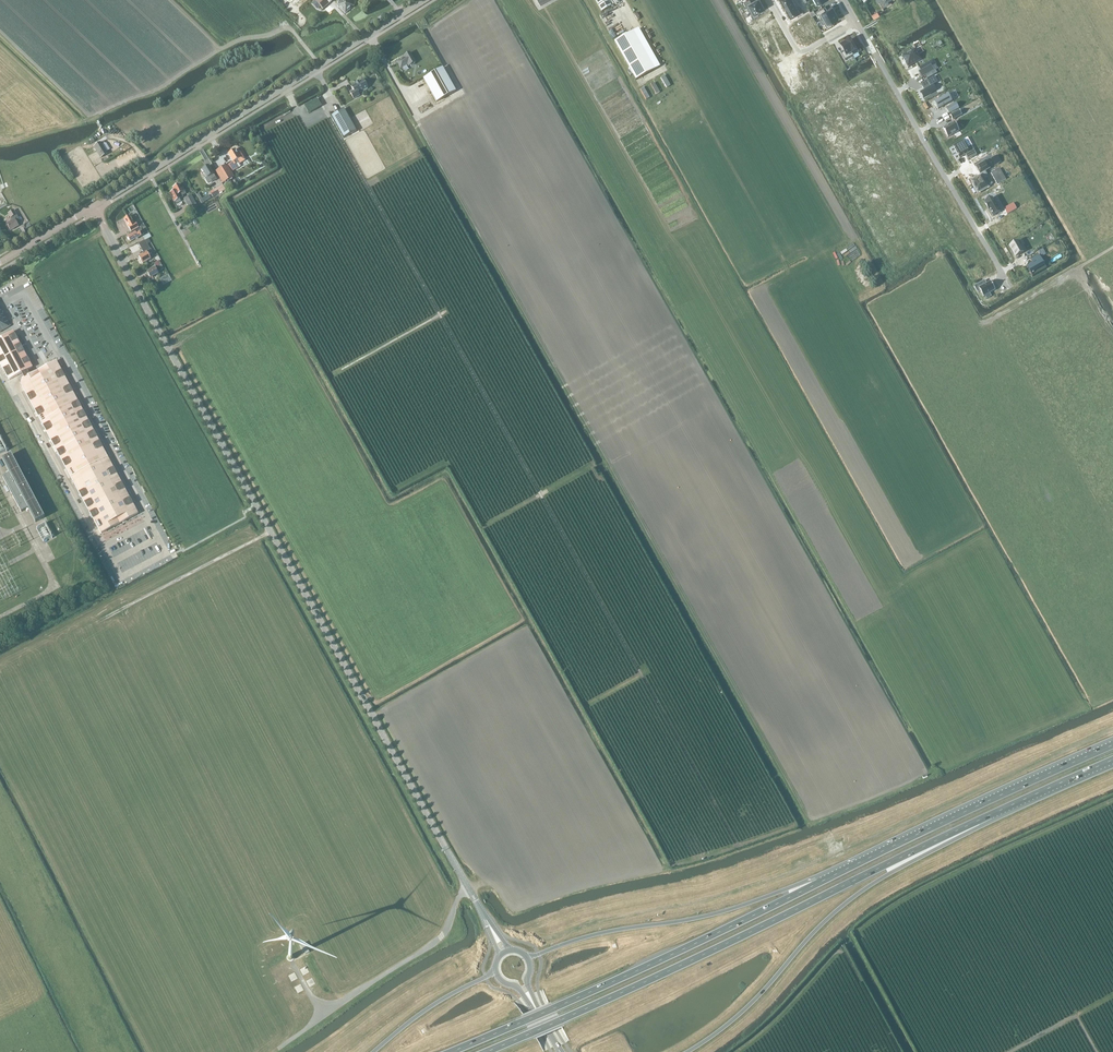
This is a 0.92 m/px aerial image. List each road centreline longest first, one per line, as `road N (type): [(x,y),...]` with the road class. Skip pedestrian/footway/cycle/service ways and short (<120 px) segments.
road 1 (tertiary): [(142,299),(486,921)]
road 2 (trunk): [(487,1051),(991,815)]
road 3 (trunk): [(819,883),(451,1051)]
road 4 (tertiary): [(93,207),(424,0)]
road 5 (trunk): [(687,1051),(748,1005),(854,896),(991,815)]
road 6 (track): [(0,143),(100,113),(241,38),(288,27),(320,66)]
road 7 (trunk): [(1112,745),(819,883)]
road 8 (trunk): [(819,883),(703,917),(598,933),(528,959)]
road 9 (residential): [(1007,280),(855,22)]
road 10 (trunk): [(496,972),(437,1002),(372,1051)]
road 11 (trunk): [(991,815),(1112,759)]

